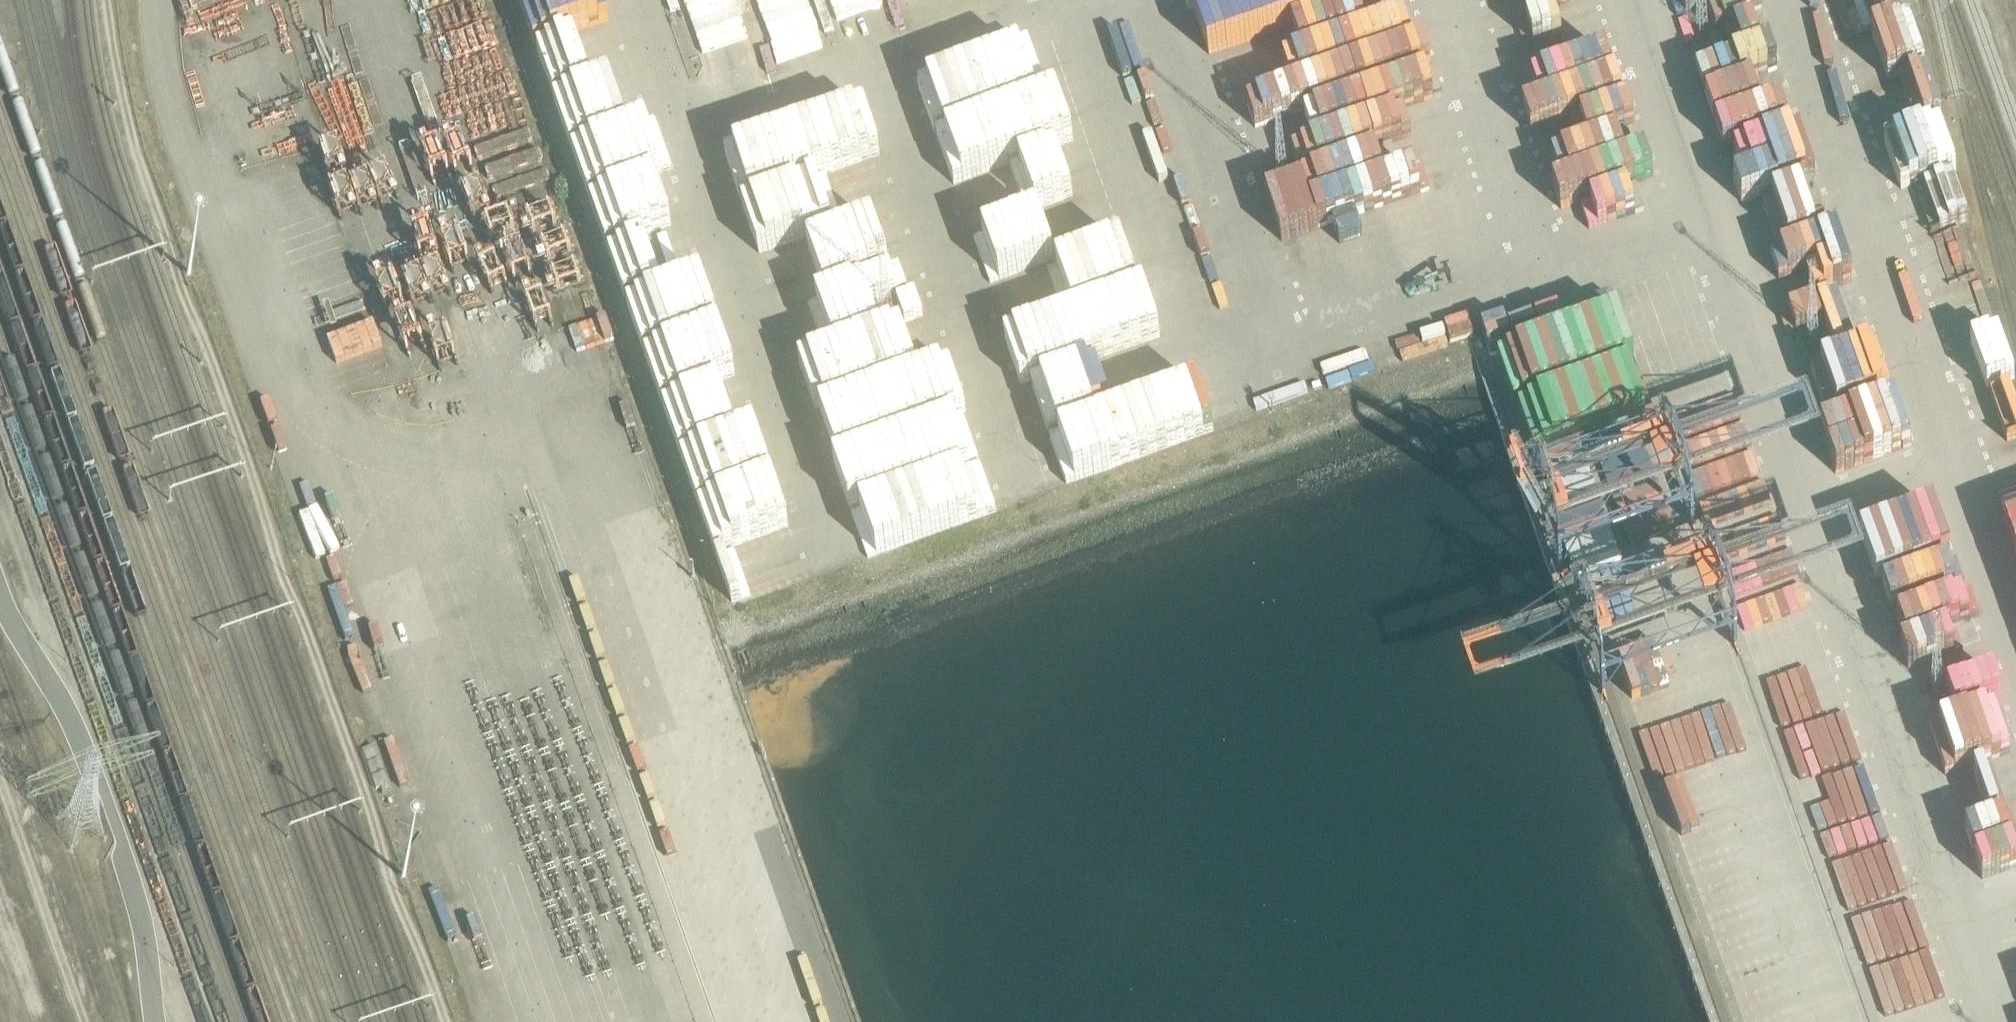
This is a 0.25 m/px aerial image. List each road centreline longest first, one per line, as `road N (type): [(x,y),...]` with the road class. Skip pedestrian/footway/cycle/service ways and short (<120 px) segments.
road 1 (track): [(105,0),(137,155),(446,1021)]

